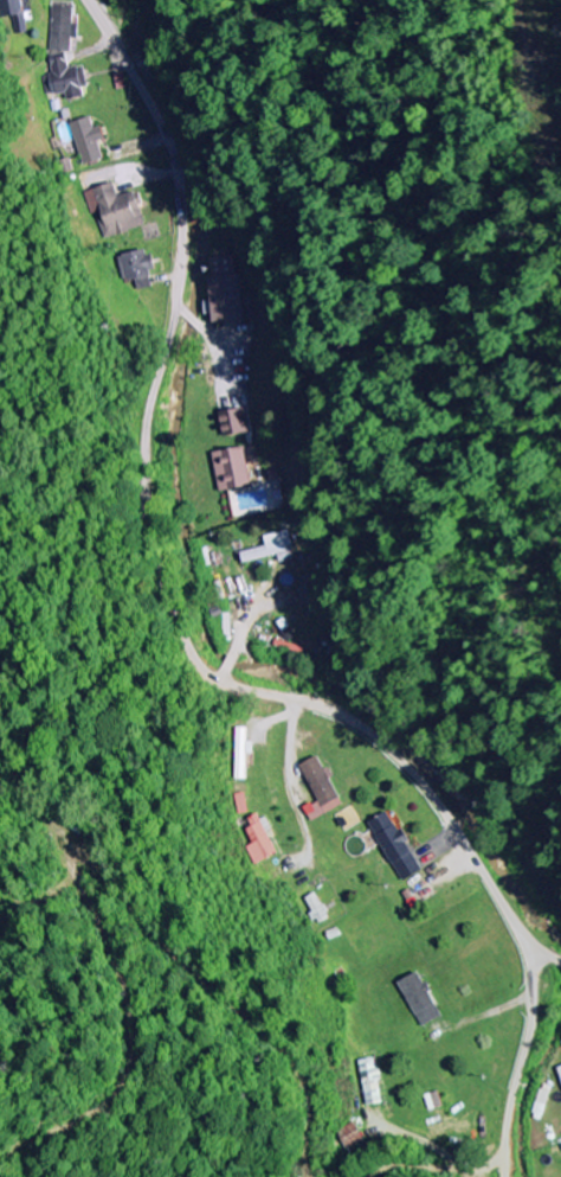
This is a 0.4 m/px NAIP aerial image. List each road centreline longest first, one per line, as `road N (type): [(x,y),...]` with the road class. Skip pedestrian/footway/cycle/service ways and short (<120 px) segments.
road 1 (residential): [(85,0),(150,105),(179,179),(179,289),(151,410),(146,497),(196,665),(225,686),(321,710),(368,733),(436,800),(520,929),(560,961)]
road 2 (residential): [(505,1176),(534,997),(520,929)]

